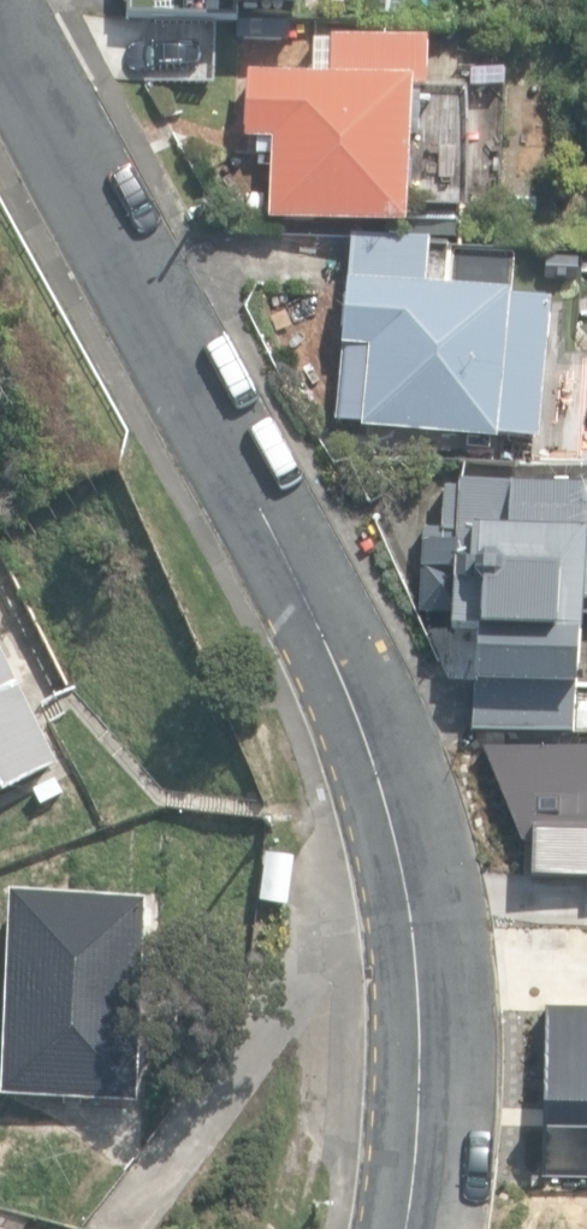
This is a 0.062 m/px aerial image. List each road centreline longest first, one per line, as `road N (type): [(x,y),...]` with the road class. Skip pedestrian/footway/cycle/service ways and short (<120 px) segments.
road 1 (tertiary): [(0,77),(321,622),(379,729),(438,866),(447,1027),(415,1228)]

